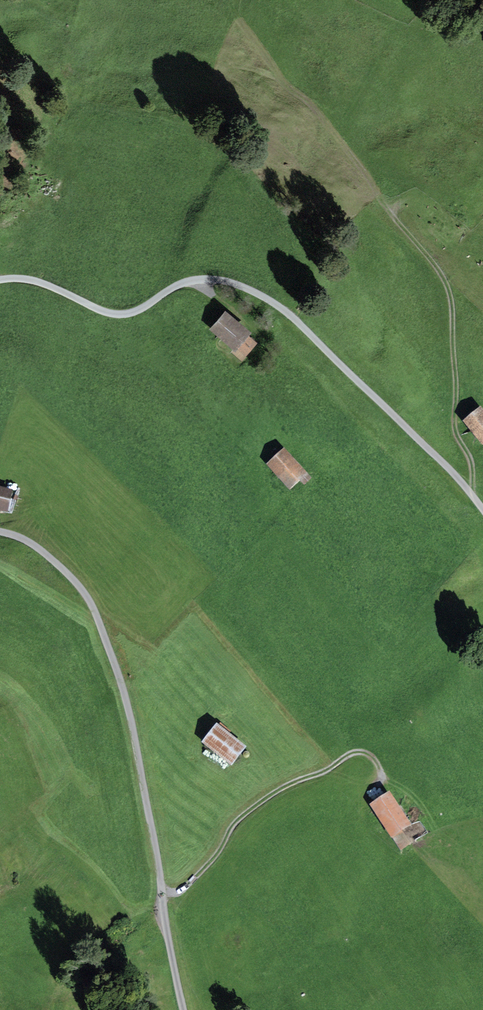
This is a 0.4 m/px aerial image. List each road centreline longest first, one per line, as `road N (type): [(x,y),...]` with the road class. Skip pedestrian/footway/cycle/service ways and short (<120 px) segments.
road 1 (unclassified): [(482,510),(395,416),(256,293),(185,282),(136,311),(112,313),(26,278),(0,279)]
road 2 (track): [(472,495),(473,473),(454,423),(453,302),(437,266),(308,102),(281,84),(233,12),(214,4)]
road 3 (unclassified): [(0,532),(27,540),(65,571),(102,628),(129,709),(184,1009)]
road 4 (track): [(163,893),(190,883),(234,823),(266,798),(352,753),(377,764),(375,789)]

